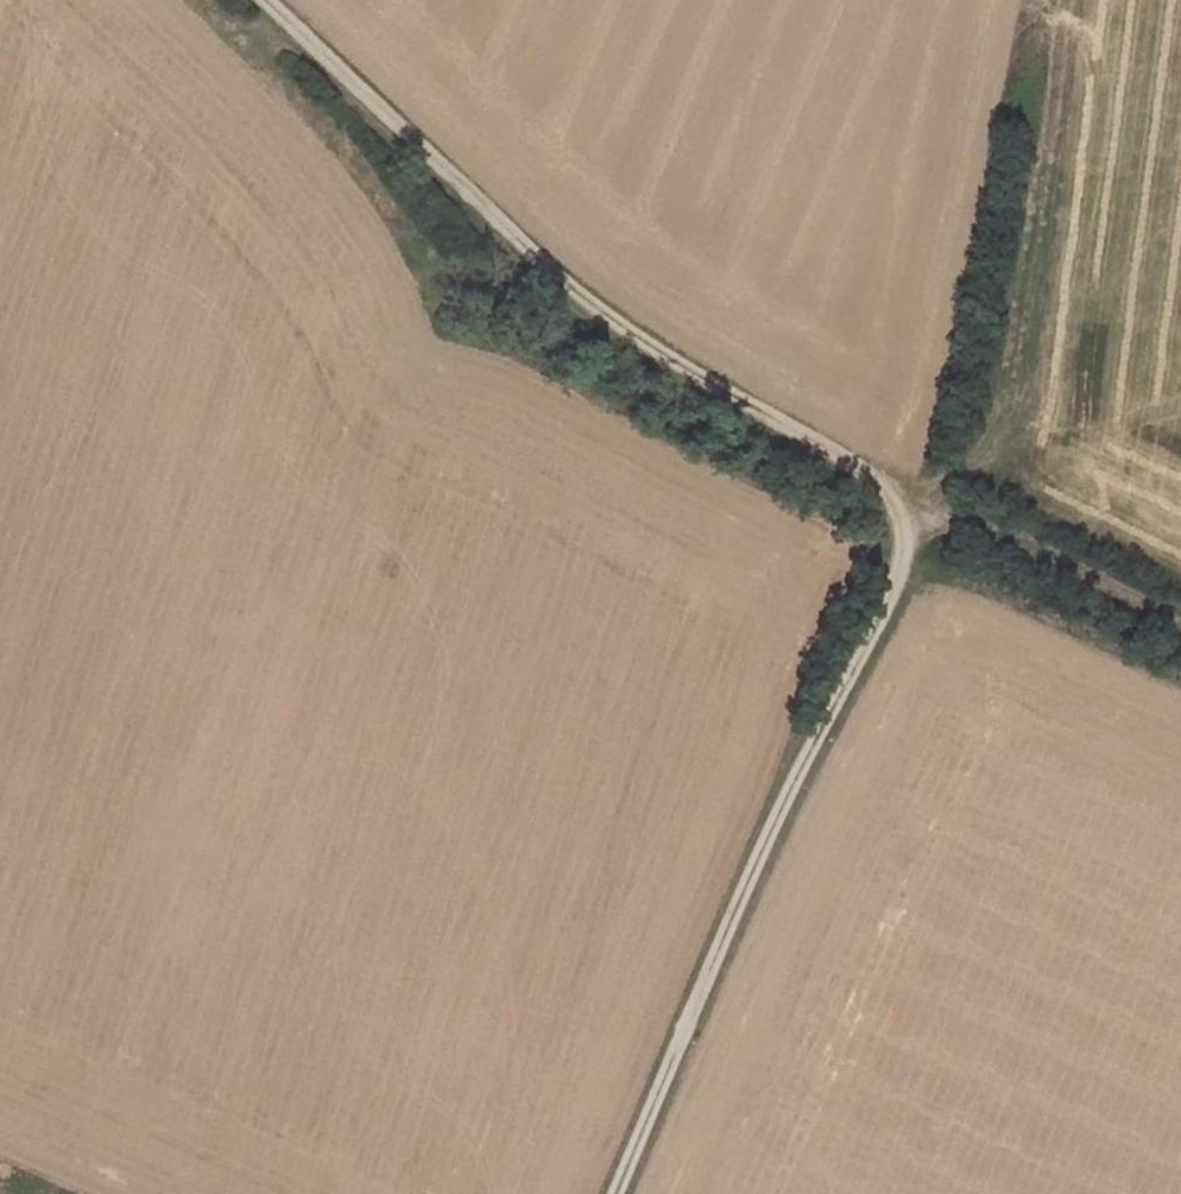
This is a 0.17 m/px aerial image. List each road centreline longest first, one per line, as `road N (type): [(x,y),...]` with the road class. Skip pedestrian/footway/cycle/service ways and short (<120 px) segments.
road 1 (track): [(614,1193),(792,773),(896,595),(904,559),(901,519),(879,490),(840,463),(586,307),(262,0)]

